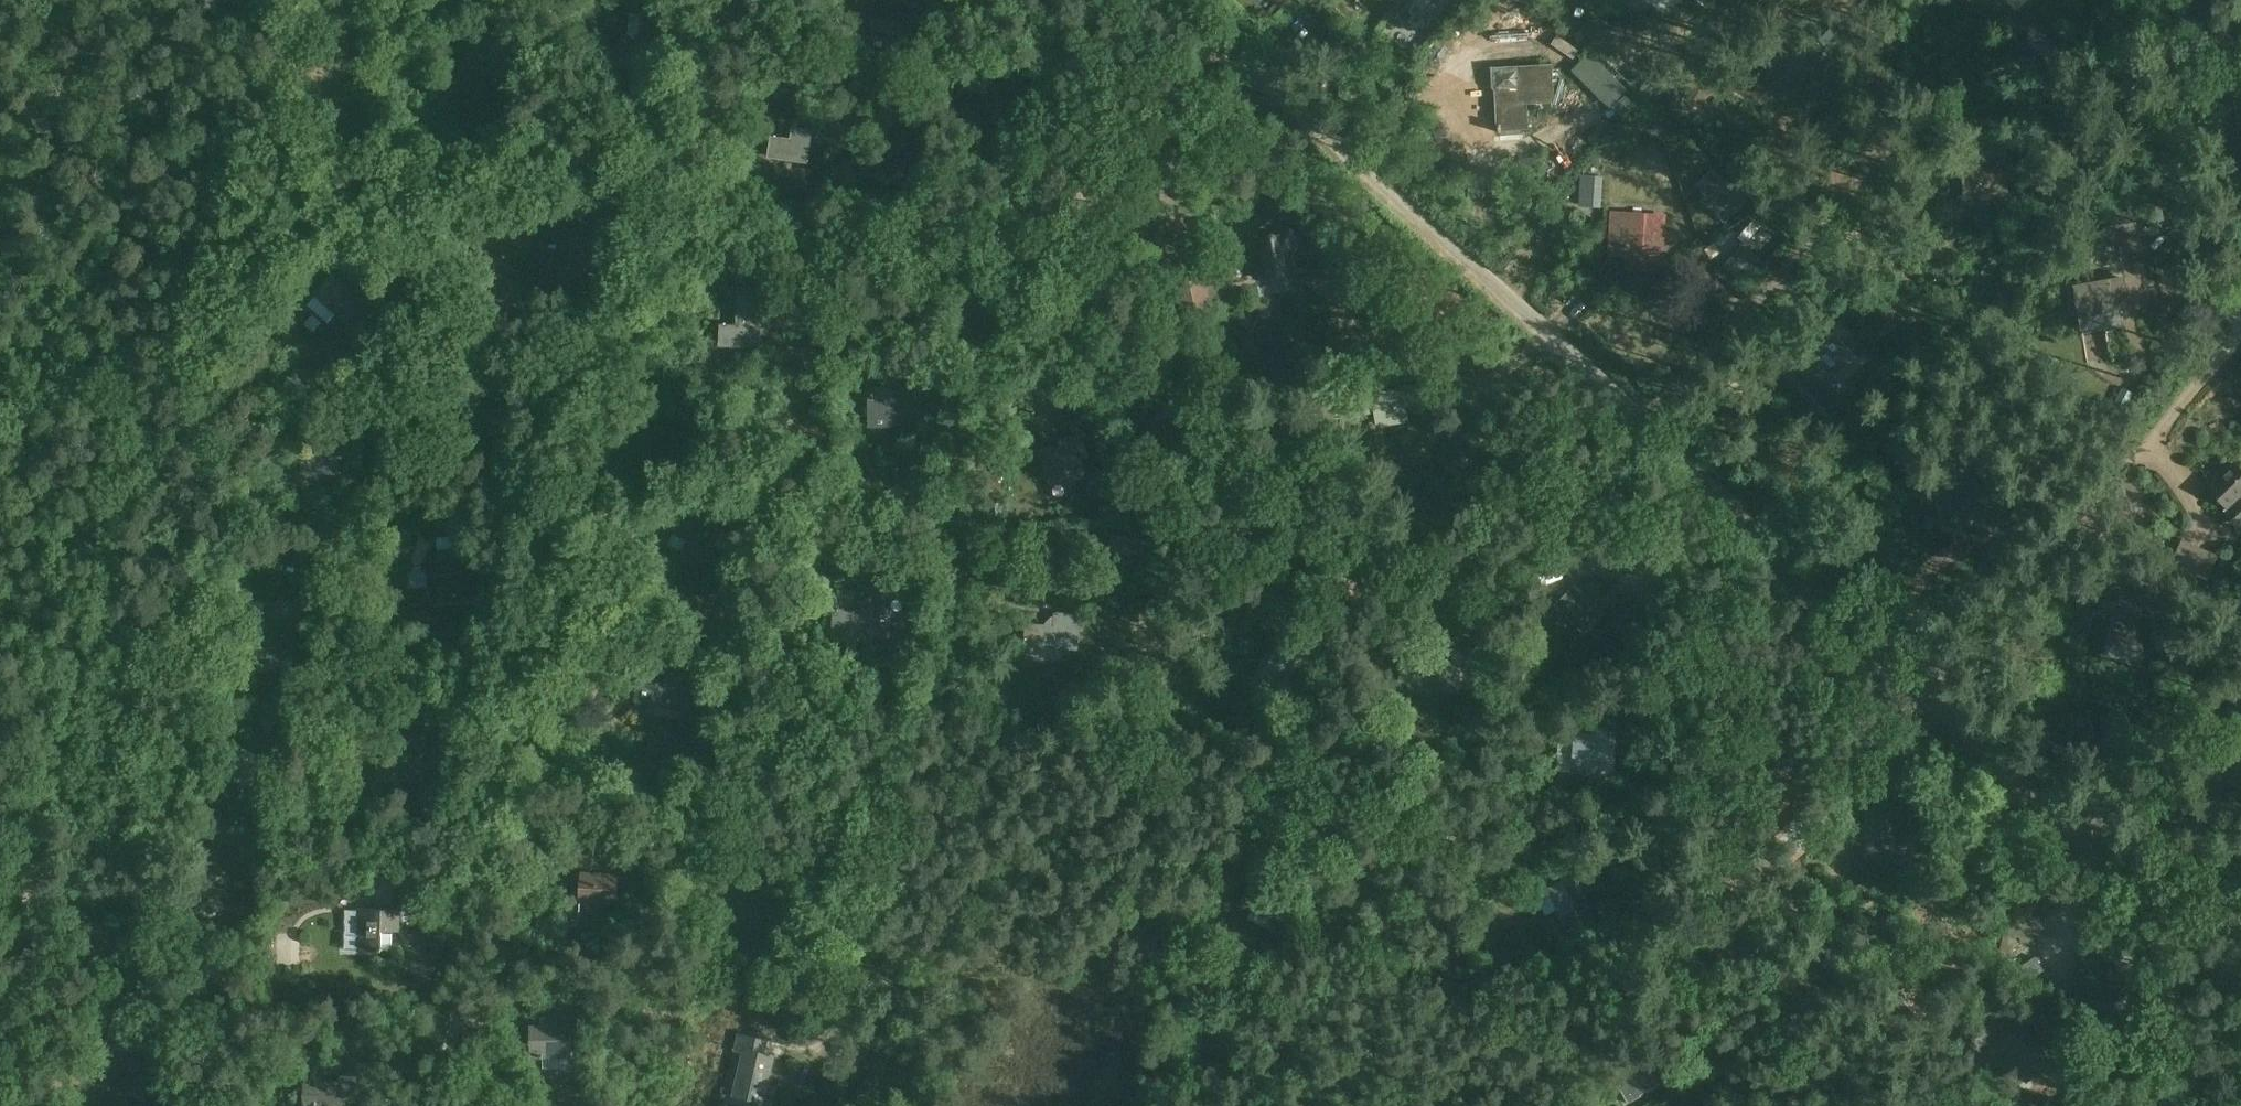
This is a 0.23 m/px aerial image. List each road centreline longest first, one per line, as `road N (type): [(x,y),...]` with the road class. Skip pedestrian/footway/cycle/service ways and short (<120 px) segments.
road 1 (unclassified): [(2240,999),(1632,414),(1165,0)]
road 2 (track): [(0,1006),(267,0)]
road 3 (track): [(2190,0),(1999,49),(1632,414)]
road 4 (track): [(2240,332),(1918,693)]
road 5 (track): [(2240,861),(2061,829)]
road 6 (track): [(2240,151),(2192,0)]

